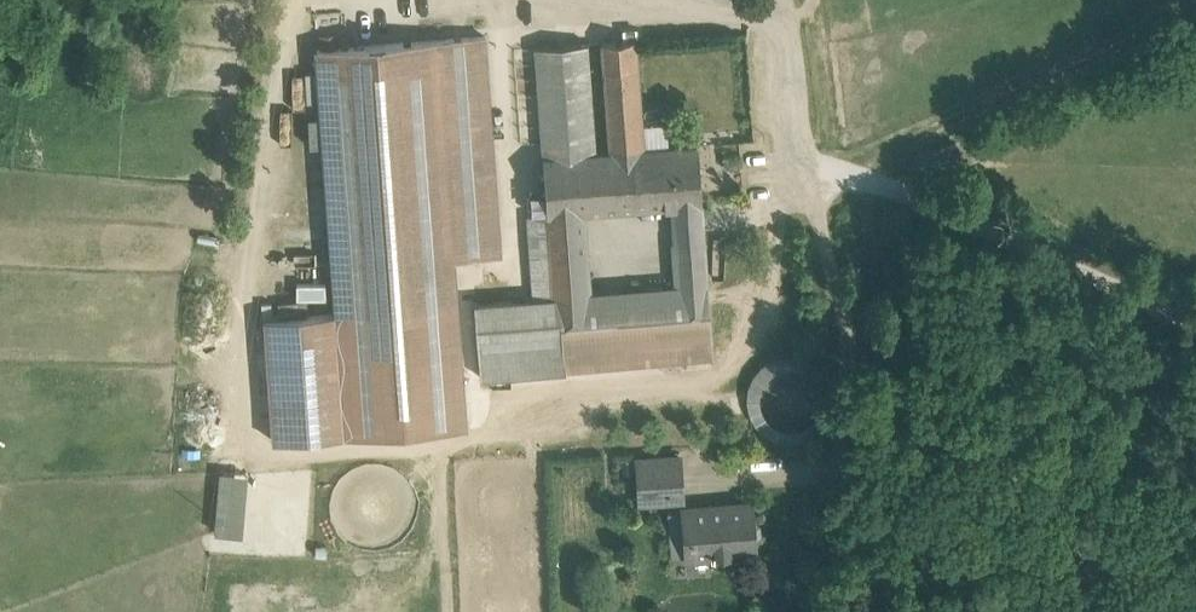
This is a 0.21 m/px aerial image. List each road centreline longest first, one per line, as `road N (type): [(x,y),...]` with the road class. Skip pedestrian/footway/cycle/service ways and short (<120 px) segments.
road 1 (track): [(777,0),(783,139),(847,327),(827,611)]
road 2 (unclassified): [(1195,311),(911,185),(783,139)]
road 3 (track): [(793,168),(720,387),(507,405)]
road 4 (track): [(837,480),(709,480)]

